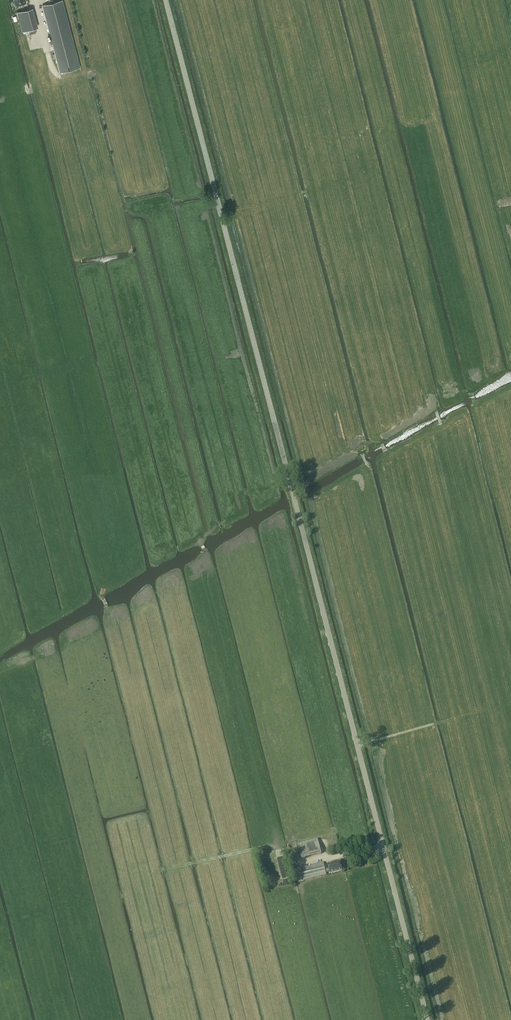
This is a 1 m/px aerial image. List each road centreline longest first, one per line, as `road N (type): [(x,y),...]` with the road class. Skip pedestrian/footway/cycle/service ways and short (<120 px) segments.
road 1 (unclassified): [(427,1019),(165,0)]
road 2 (track): [(357,745),(503,705)]

